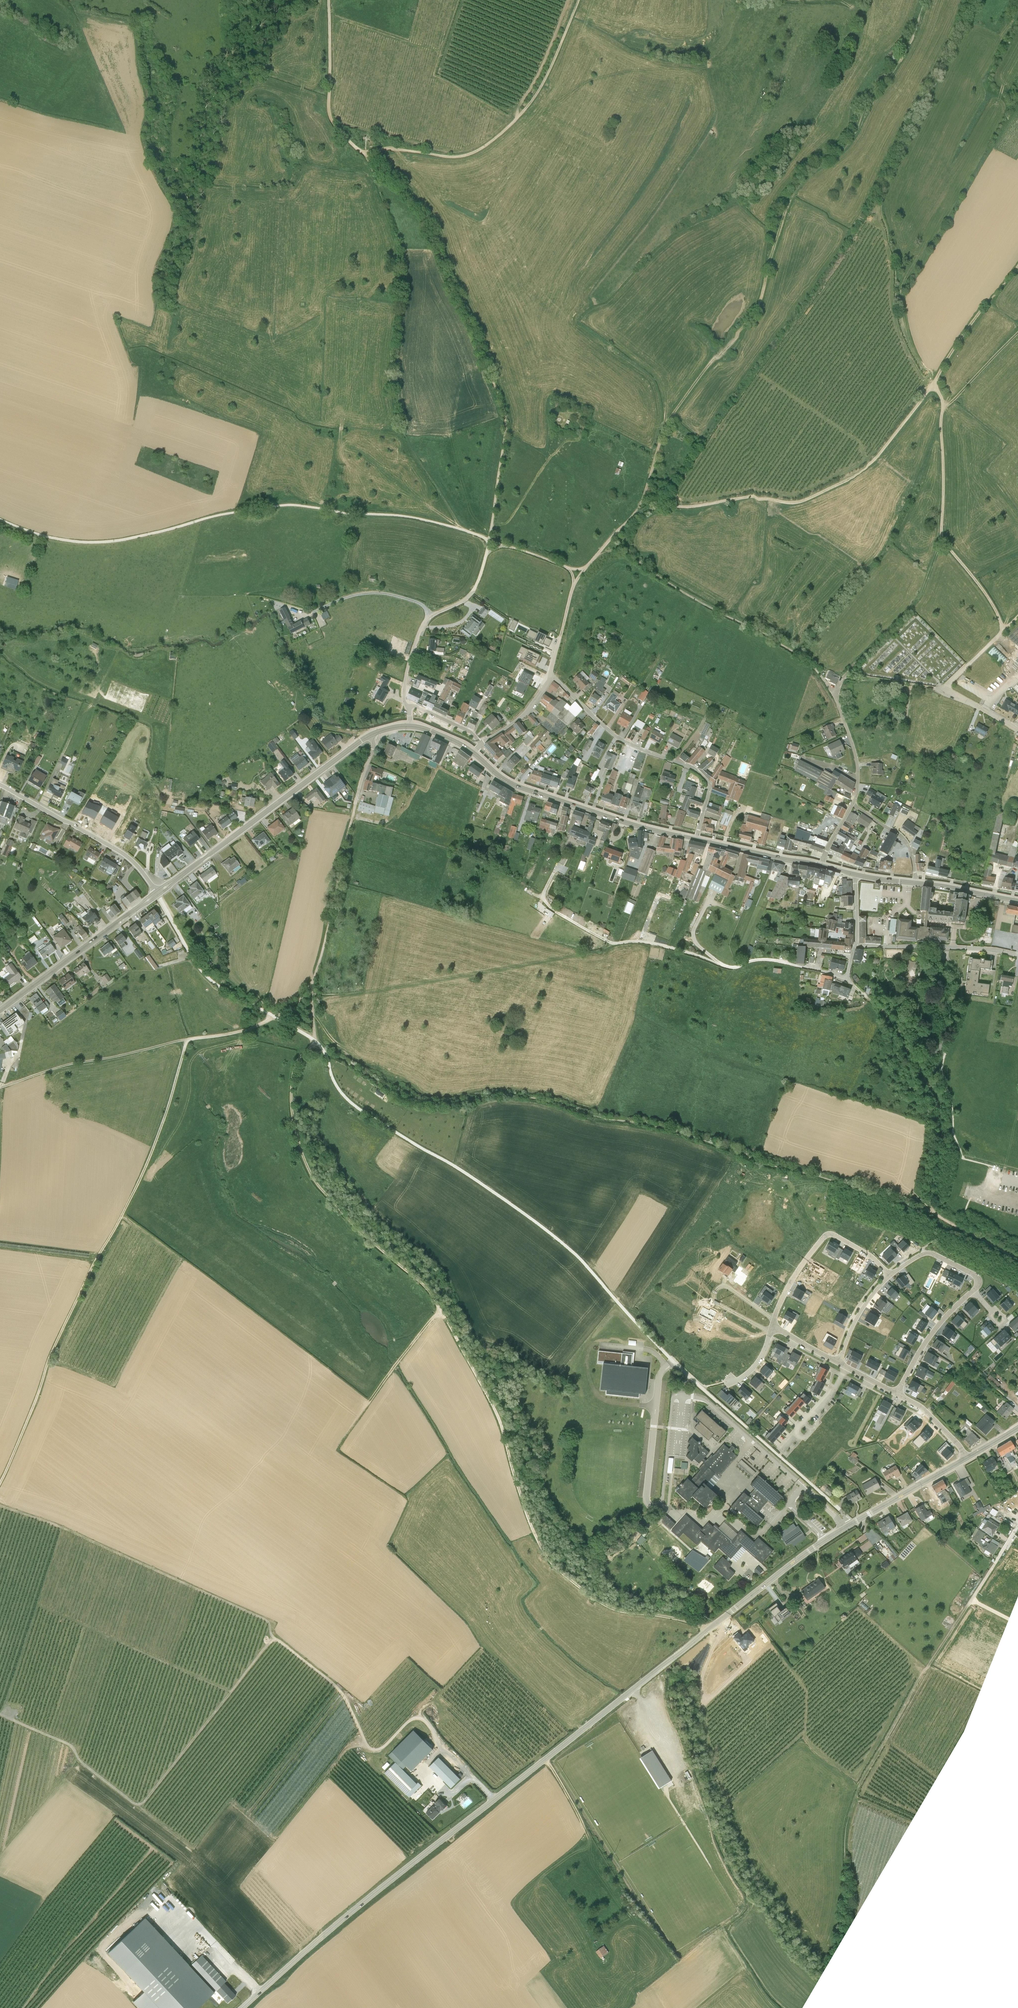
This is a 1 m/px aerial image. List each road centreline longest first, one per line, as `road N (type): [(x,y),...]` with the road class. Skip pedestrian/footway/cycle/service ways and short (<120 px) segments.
road 1 (unclassified): [(158,894),(204,974),(315,1041),(341,1092),(361,1111),(572,1251),(673,1361),(852,1523)]
road 2 (track): [(708,1630),(607,1607),(545,1555),(500,1420),(433,1297),(347,1218),(304,1160),(292,1082),(315,1041),(313,994)]
road 3 (tertiary): [(242,2007),(369,1898),(852,1523)]
road 4 (unclassified): [(0,517),(49,535),(105,539),(291,504),(415,519),(485,539),(474,589),(431,616)]
road 5 (track): [(469,1780),(418,1718),(383,1748),(368,1747),(337,1687),(274,1638),(262,1618),(0,1507)]
road 6 (track): [(364,152),(422,215),(501,401),(506,431),(487,541),(570,568)]
road 7 (track): [(801,966),(760,959),(731,968),(636,942),(403,987),(313,994)]
road 8 (track): [(0,1482),(49,1358),(138,1184),(187,1039)]
road 9 (track): [(793,190),(758,303),(671,411),(632,518)]
road 10 (track): [(632,518),(658,504),(816,491),(871,463),(934,384)]
road 11 (track): [(578,0),(544,82),(491,142),(456,157),(364,152)]
road 12 (track): [(936,1214),(929,1191),(940,1106),(883,1009),(846,977)]
road 13 (track): [(934,384),(943,402),(942,540),(1005,630)]
road 14 (tertiary): [(158,894),(370,734)]
road 15 (residential): [(697,839),(708,782),(612,734),(551,674)]
road 16 (track): [(596,556),(629,551),(669,584),(808,661)]
road 17 (tertiary): [(474,753),(524,789),(697,839)]
road 18 (tertiary): [(0,1010),(158,894)]
road 19 (residential): [(0,783),(126,855),(158,894)]
road 20 (track): [(0,1088),(187,1039)]
road 21 (track): [(313,994),(352,817)]
road 22 (residential): [(774,1323),(790,1284),(827,1236),(869,1255),(890,1275)]
road 23 (track): [(364,152),(329,116),(329,0)]
road 24 (residential): [(855,945),(1017,955)]
road 25 (track): [(1017,259),(934,384)]
road 26 (residential): [(774,1323),(728,1286),(716,1291),(720,1306),(772,1329)]
road 27 (track): [(187,1039),(276,1017),(313,984)]
road 28 (tertiary): [(852,1523),(966,1458)]
road 29 (tertiary): [(697,839),(822,865)]
road 30 (residential): [(897,1393),(925,1342),(972,1292)]

